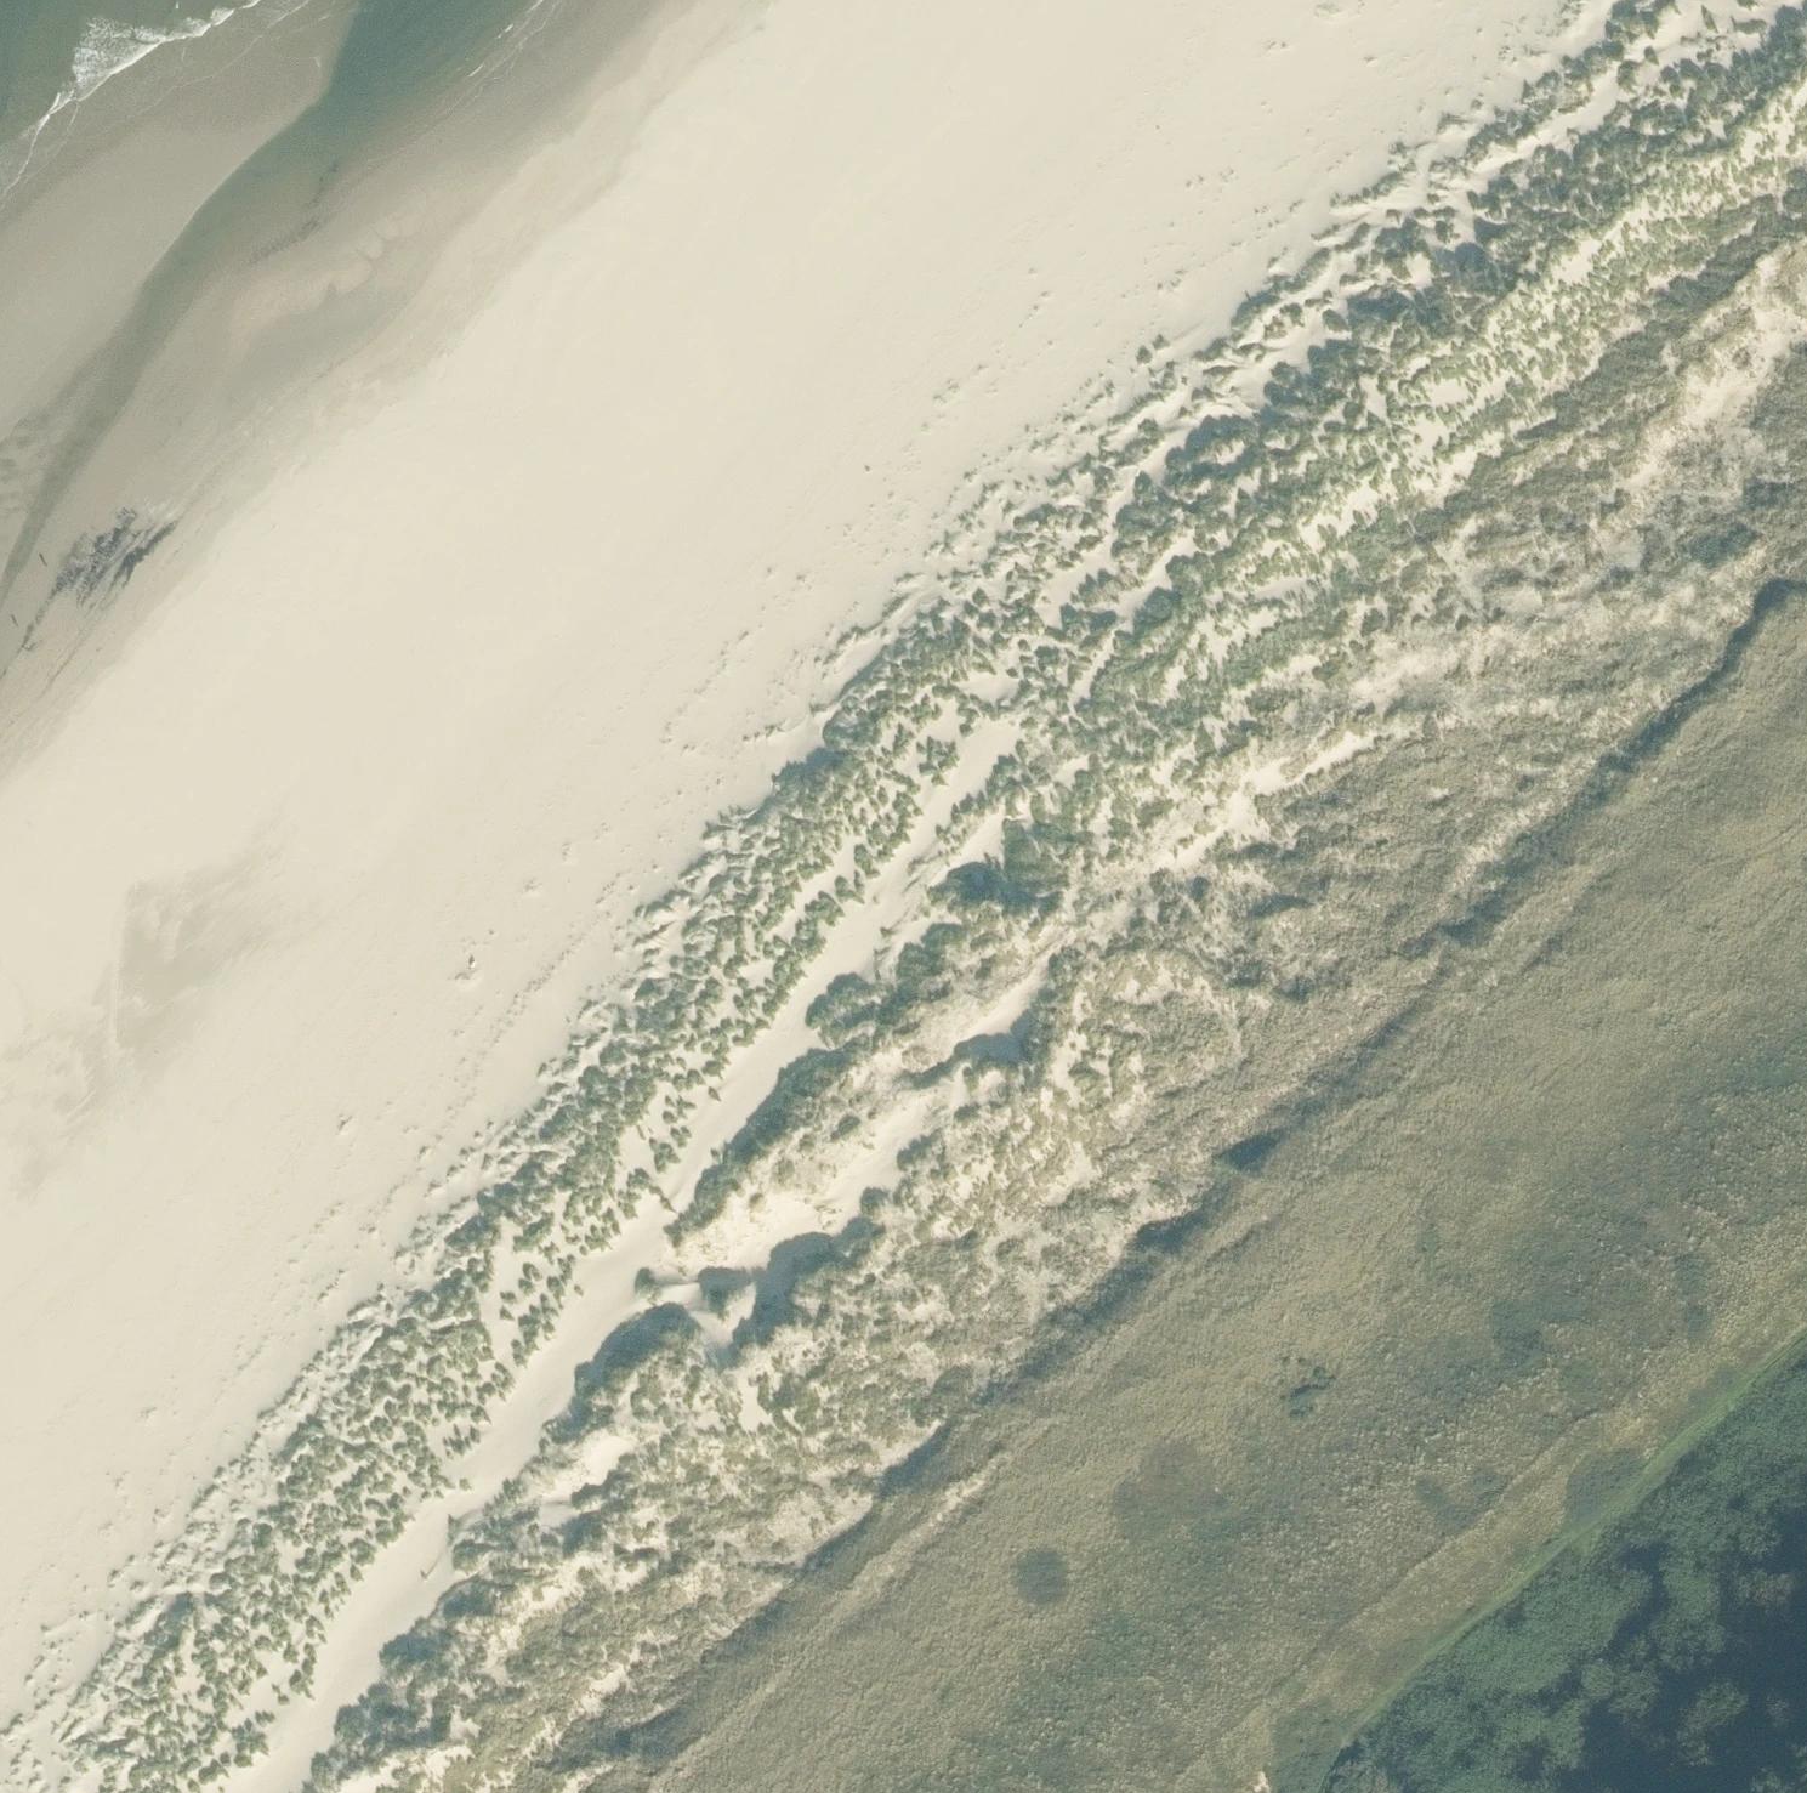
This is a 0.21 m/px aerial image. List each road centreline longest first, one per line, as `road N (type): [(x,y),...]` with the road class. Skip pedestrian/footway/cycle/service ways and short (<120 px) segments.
road 1 (track): [(1806,1324),(1575,1539),(1388,1691),(1353,1726),(1317,1792)]

